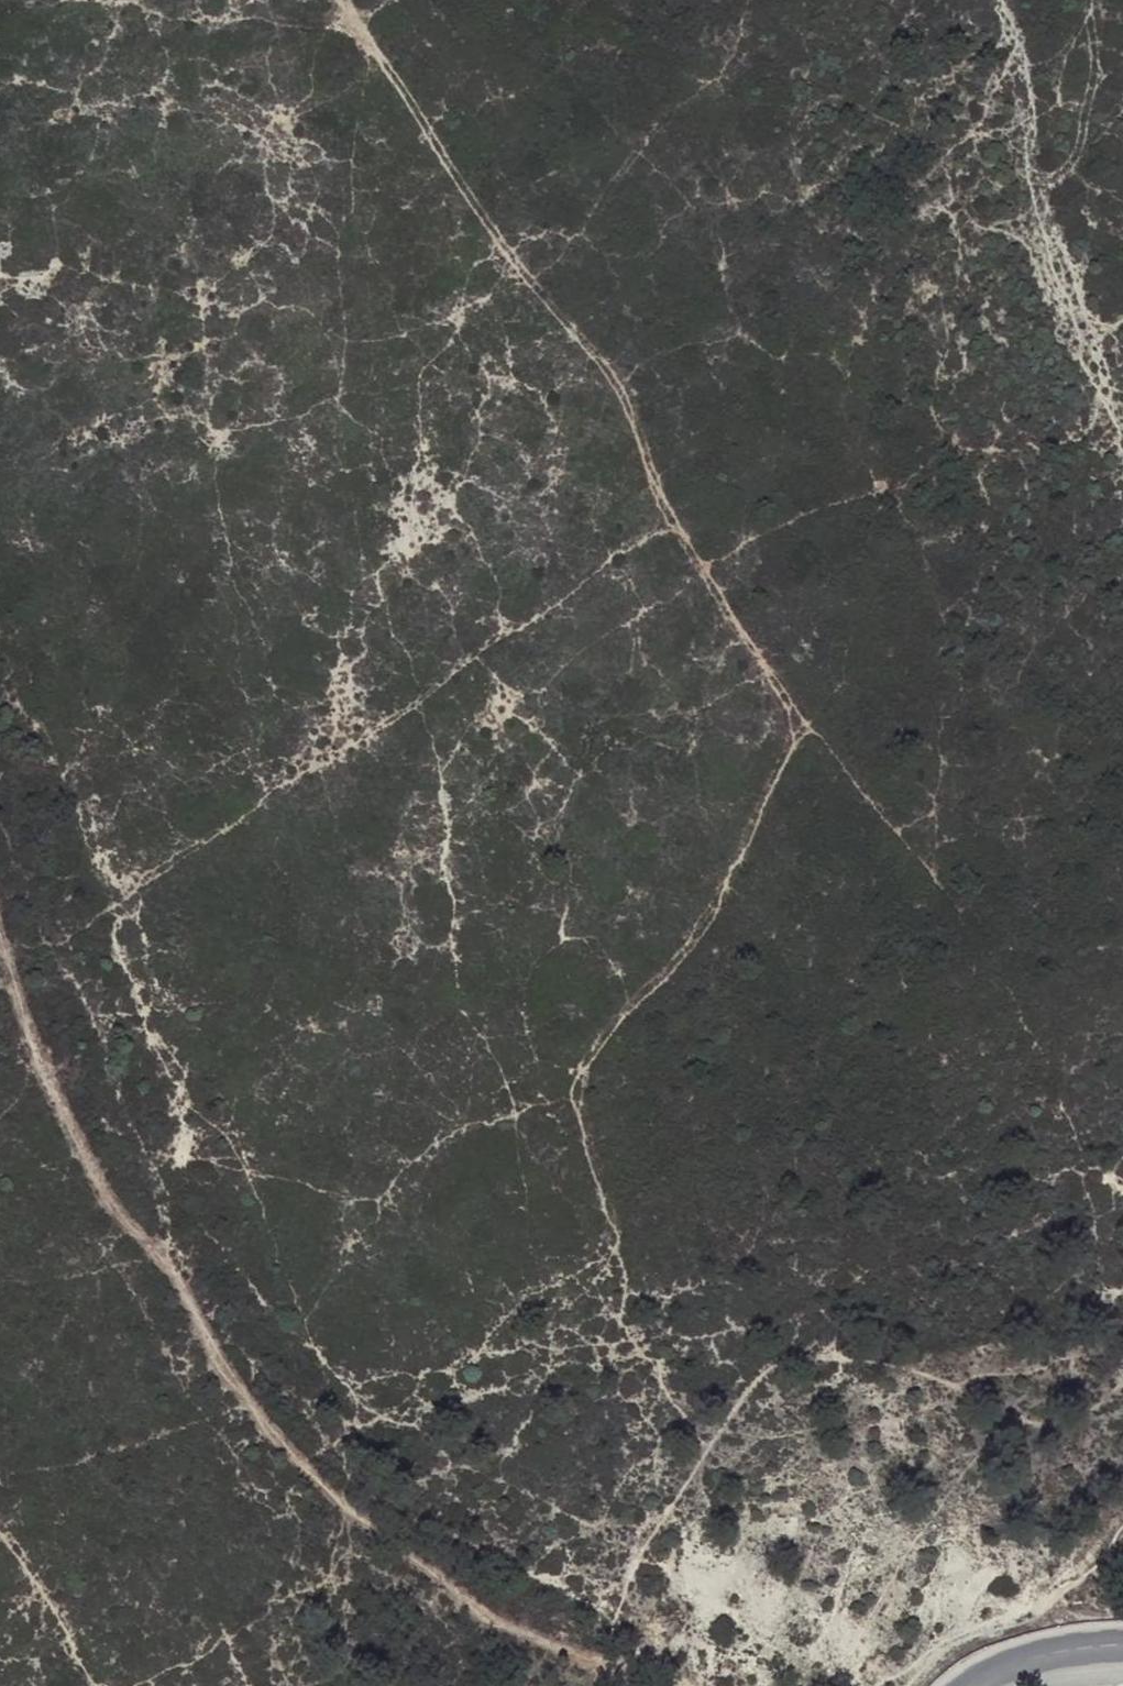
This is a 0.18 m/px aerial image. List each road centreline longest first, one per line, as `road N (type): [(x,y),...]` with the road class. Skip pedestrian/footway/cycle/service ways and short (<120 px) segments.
road 1 (track): [(0,1538),(97,1685)]
road 2 (secondary): [(976,1685),(1002,1667),(1082,1647),(1122,1646)]

